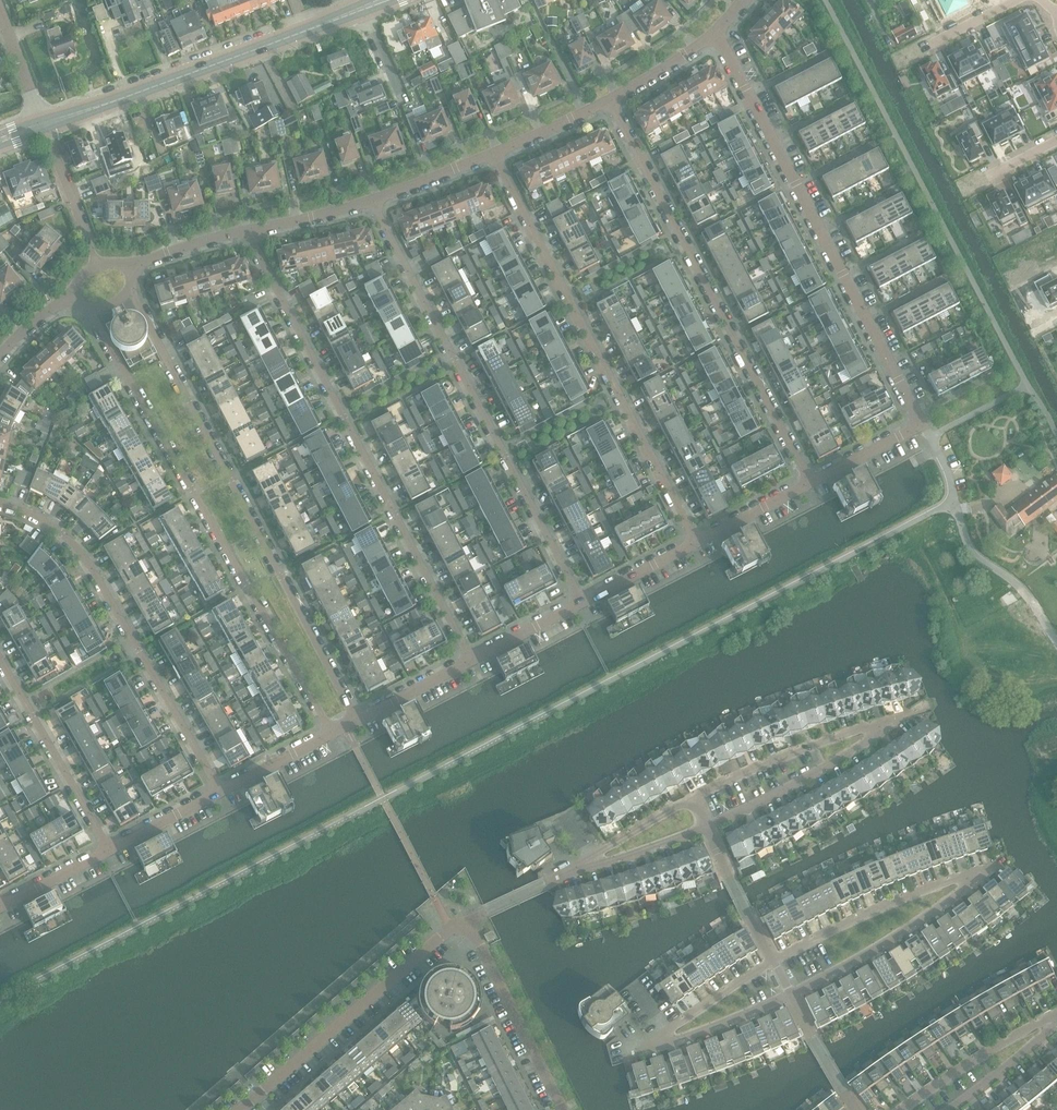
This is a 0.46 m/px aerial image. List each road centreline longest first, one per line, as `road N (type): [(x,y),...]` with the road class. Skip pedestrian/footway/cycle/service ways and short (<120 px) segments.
road 1 (residential): [(247,228),(472,660)]
road 2 (residential): [(91,310),(332,733)]
road 3 (residential): [(357,718),(131,288)]
road 4 (residential): [(582,601),(373,200)]
road 5 (residential): [(790,995),(979,872),(937,882),(772,960)]
road 6 (residential): [(714,32),(921,421)]
road 7 (residential): [(495,154),(697,542)]
road 8 (residential): [(810,483),(609,100)]
road 9 (residential): [(0,504),(29,513),(84,554),(221,791)]
road 10 (tertiary): [(44,124),(362,10)]
road 11 (residential): [(772,960),(649,1046),(790,995)]
road 12 (residential): [(238,1109),(452,927),(470,924)]
road 13 (residential): [(110,849),(0,657)]
road 14 (residential): [(470,924),(563,1109)]
road 15 (residential): [(694,797),(796,750),(887,726)]
road 16 (residential): [(707,825),(806,778),(887,726)]
road 17 (residential): [(898,1109),(1056,1014)]
road 18 (residential): [(772,960),(707,825)]
road 19 (residential): [(945,1109),(1056,1017)]
road 20 (residential): [(859,1109),(790,995)]
road 21 (residential): [(582,866),(707,825)]
road 22 (residential): [(582,866),(694,797)]
road 23 (residential): [(495,154),(373,200)]
road 24 (residential): [(582,601),(697,542)]
road 25 (residential): [(373,200),(247,228)]
road 26 (residential): [(357,718),(472,660)]
road 27 (residential): [(697,542),(810,483)]
road 28 (residential): [(810,483),(921,421)]
road 29 (residential): [(609,100),(495,154)]
road 30 (residential): [(470,924),(582,866)]
road 31 (residential): [(221,791),(332,733)]
road 32 (residential): [(110,849),(221,791)]
road 33 (residential): [(714,32),(609,100)]
road 34 (residential): [(472,660),(582,601)]
road 35 (residential): [(0,907),(110,849)]
road 36 (residential): [(88,240),(44,124)]
road 37 (residential): [(247,228),(130,269)]

